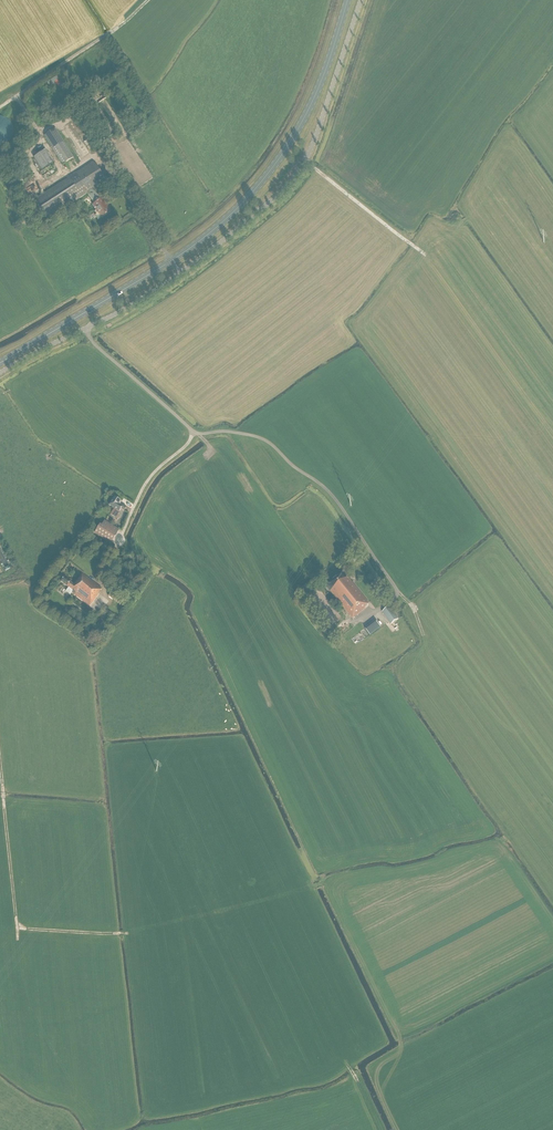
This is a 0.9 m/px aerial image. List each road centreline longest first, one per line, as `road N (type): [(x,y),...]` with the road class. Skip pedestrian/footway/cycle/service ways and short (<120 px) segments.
road 1 (unclassified): [(0,373),(136,302),(281,191),(309,154),(361,0)]
road 2 (primary): [(0,363),(171,261),(233,213),(306,115),(348,0)]
road 3 (track): [(0,105),(147,0)]
road 4 (track): [(304,161),(424,254)]

